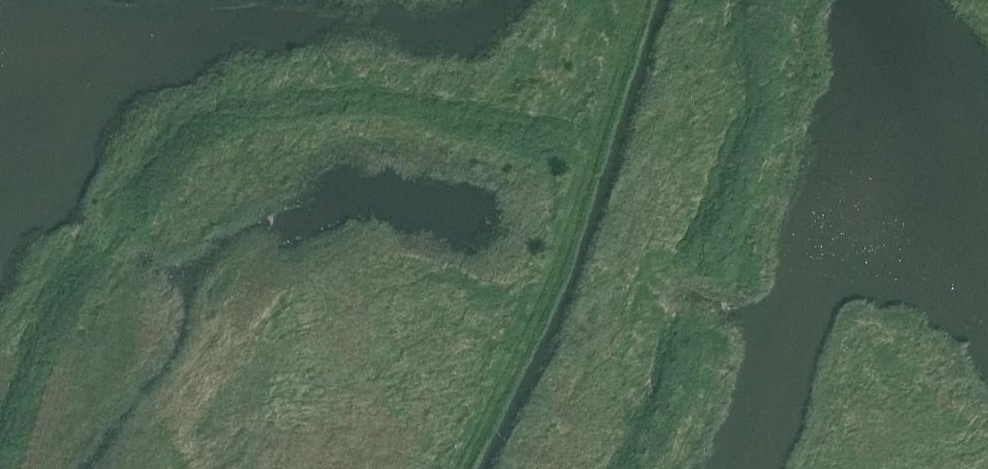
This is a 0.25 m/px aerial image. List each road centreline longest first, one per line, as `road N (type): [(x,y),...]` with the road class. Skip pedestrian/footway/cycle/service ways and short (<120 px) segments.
road 1 (track): [(590,162),(374,105),(273,109),(194,136),(89,259),(37,354),(0,450)]
road 2 (track): [(465,468),(565,248),(644,0)]
road 3 (track): [(628,468),(683,364),(721,210),(757,128),(760,0)]

